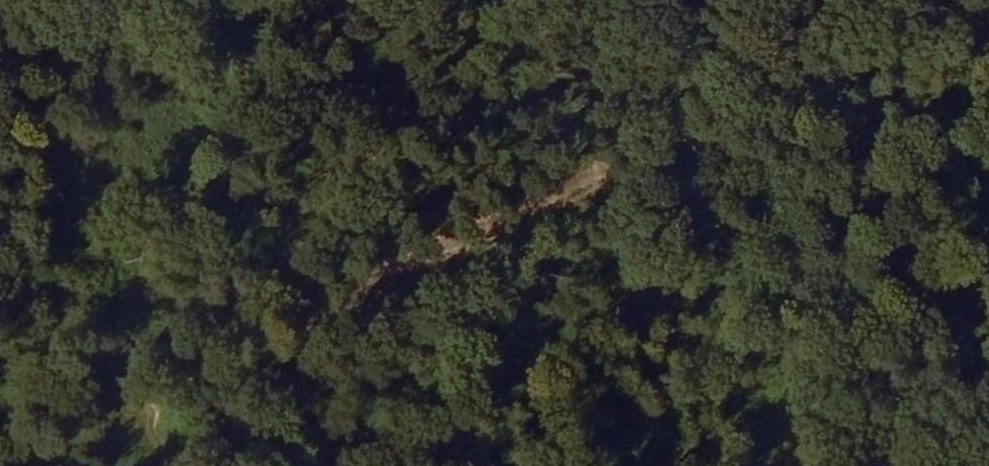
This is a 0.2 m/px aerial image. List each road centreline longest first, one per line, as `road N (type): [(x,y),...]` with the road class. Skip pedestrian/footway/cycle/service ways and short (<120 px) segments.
road 1 (track): [(11,465),(987,0)]

